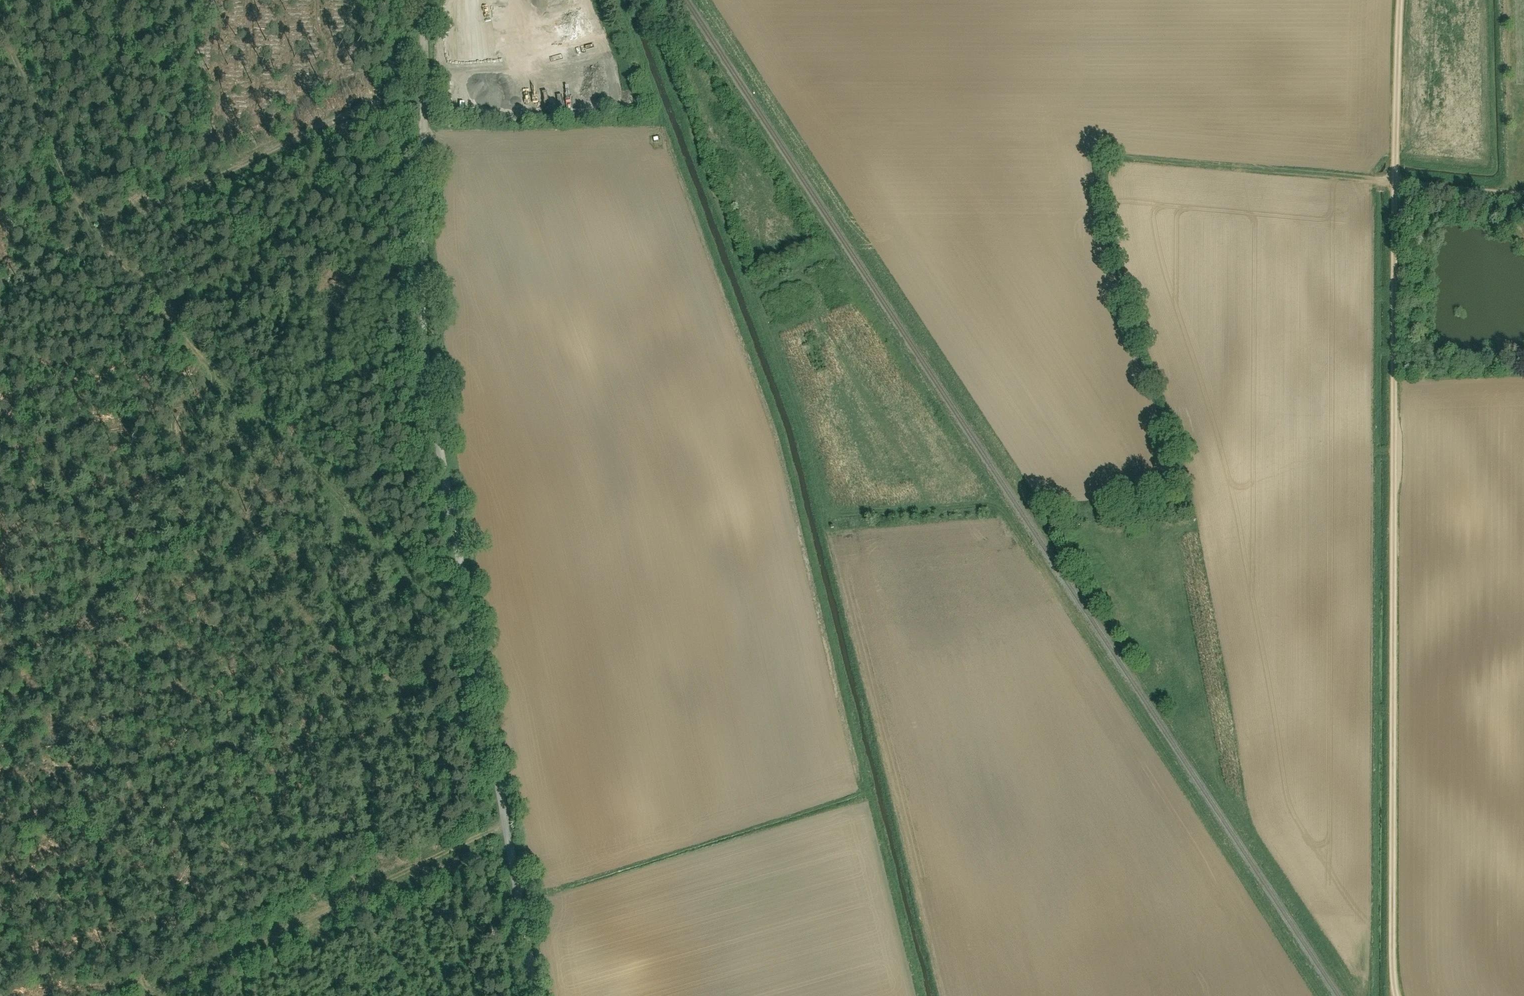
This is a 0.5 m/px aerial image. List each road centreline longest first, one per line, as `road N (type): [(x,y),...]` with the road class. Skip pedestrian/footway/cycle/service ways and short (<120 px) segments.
road 1 (track): [(536,995),(436,442),(414,141),(413,0)]
road 2 (track): [(1393,995),(1399,0)]

